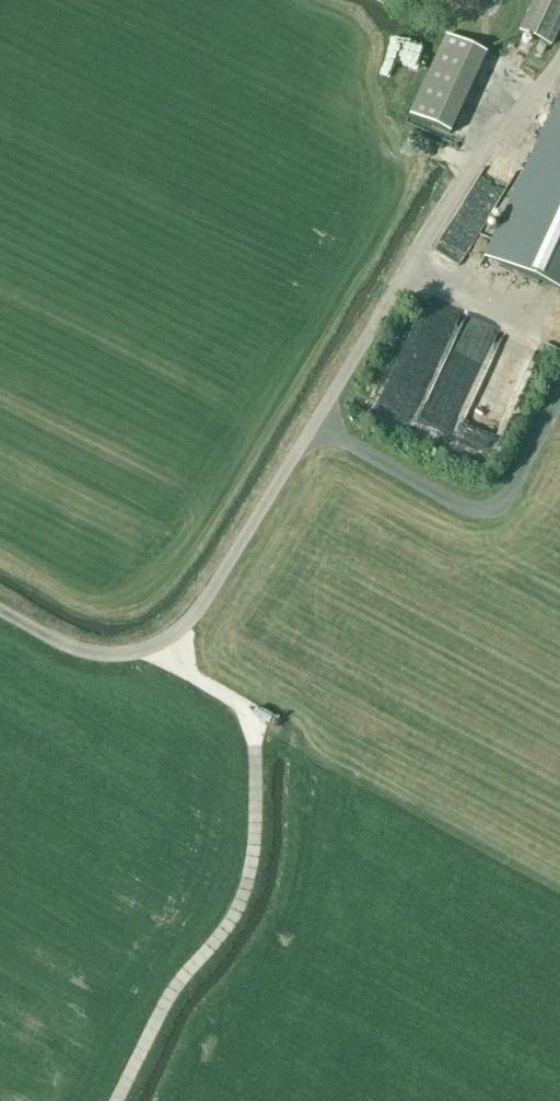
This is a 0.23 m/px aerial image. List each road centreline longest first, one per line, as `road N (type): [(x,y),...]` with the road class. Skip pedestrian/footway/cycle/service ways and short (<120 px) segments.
road 1 (track): [(170,636),(184,665),(259,714),(254,835),(228,922),(174,984),(115,1100)]
road 2 (unclassified): [(0,610),(84,651),(134,651),(170,636),(206,598),(314,422)]

